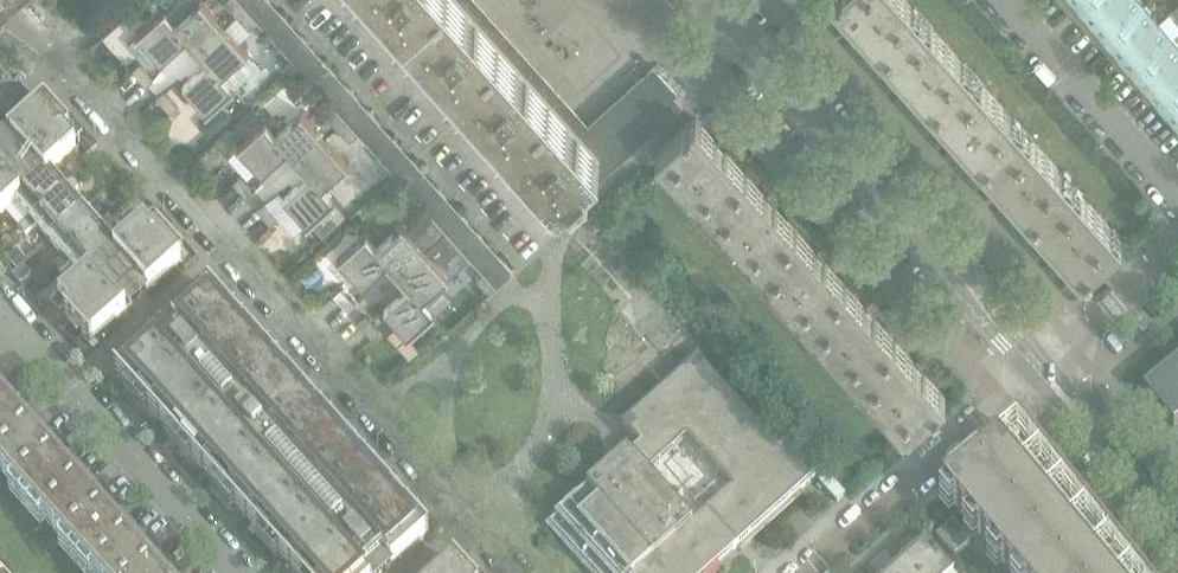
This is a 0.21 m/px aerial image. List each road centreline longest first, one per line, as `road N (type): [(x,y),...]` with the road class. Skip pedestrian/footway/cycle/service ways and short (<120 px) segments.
road 1 (residential): [(11,0),(520,572)]
road 2 (residential): [(1042,369),(720,9)]
road 3 (residential): [(228,572),(4,317)]
road 4 (residential): [(1042,369),(812,572)]
road 5 (residential): [(1177,199),(1003,0)]
road 6 (residential): [(1177,531),(1042,369)]
road 7 (residential): [(1042,369),(1177,255)]

